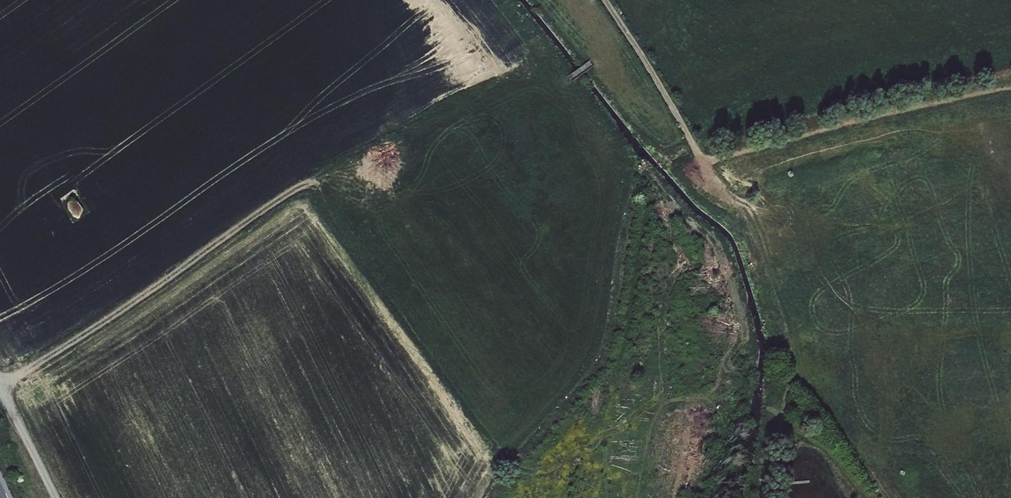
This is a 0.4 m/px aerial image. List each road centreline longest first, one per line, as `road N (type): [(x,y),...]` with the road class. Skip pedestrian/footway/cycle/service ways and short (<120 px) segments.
road 1 (track): [(0,385),(56,497)]

